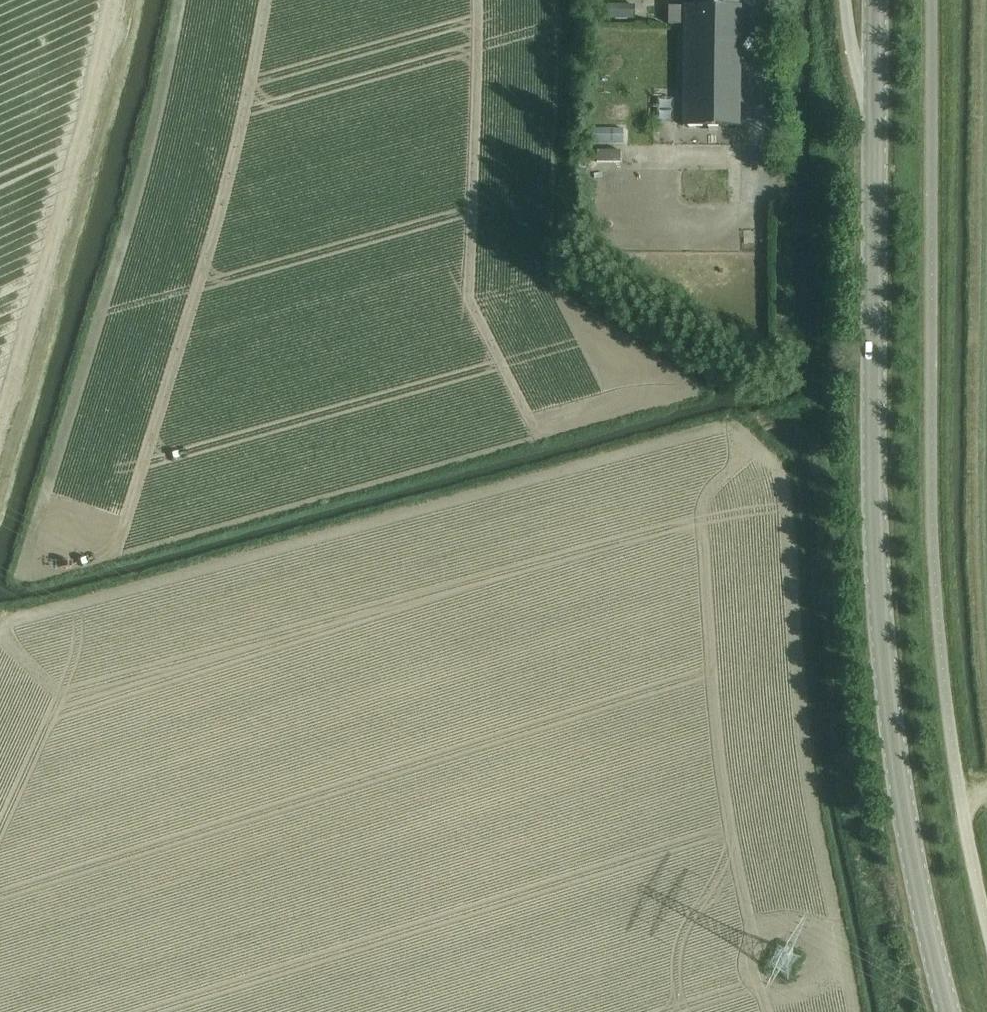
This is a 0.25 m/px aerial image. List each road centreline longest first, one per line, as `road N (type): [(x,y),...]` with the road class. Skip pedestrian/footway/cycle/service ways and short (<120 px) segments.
road 1 (secondary): [(949,1011),(907,828),(880,626),(874,0)]

